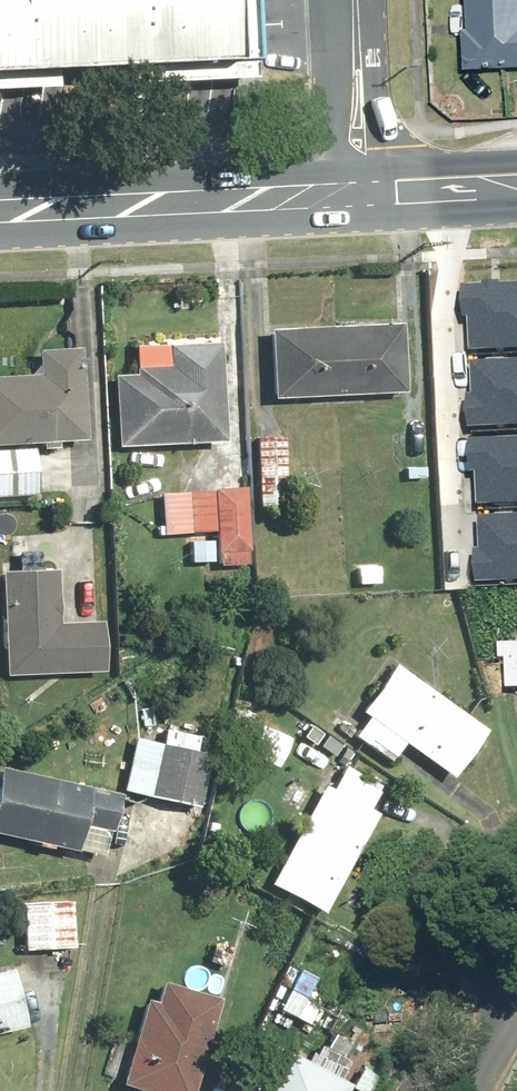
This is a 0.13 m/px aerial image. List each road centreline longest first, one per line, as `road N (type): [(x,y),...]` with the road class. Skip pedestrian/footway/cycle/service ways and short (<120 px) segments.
road 1 (secondary): [(0,211),(364,193)]
road 2 (residential): [(364,193),(357,0)]
road 3 (secondary): [(364,193),(516,187)]

